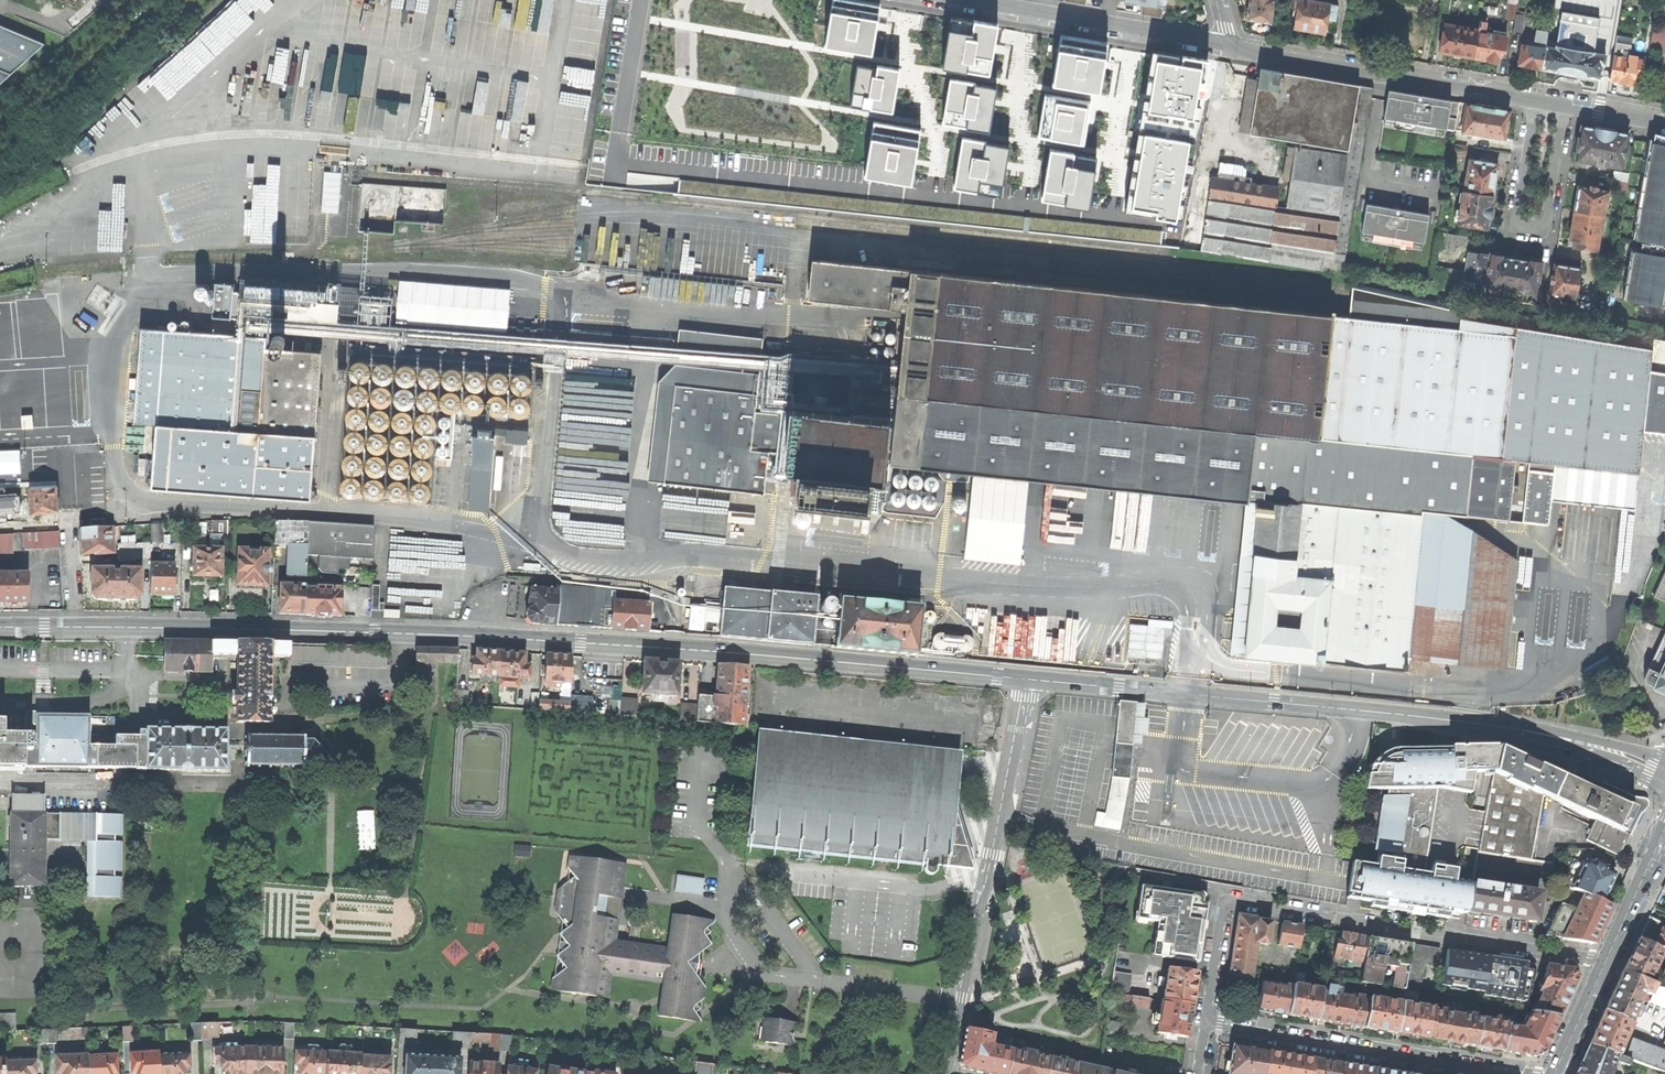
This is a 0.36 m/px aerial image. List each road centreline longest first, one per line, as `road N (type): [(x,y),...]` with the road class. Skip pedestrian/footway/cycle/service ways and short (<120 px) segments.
road 1 (tertiary): [(0,626),(457,635),(1029,679)]
road 2 (tertiary): [(1029,679),(1492,726),(1664,771)]
road 3 (residential): [(1606,961),(1232,902),(1222,918),(1205,1024)]
road 4 (residential): [(945,1073),(1029,679)]
road 5 (unclassified): [(1537,99),(1234,47)]
road 6 (residential): [(1205,1024),(1499,1073)]
road 7 (residential): [(1537,99),(1517,227),(1544,230),(1566,104)]
road 8 (unclassified): [(1234,47),(956,0)]
road 9 (secondary): [(1606,961),(1664,840)]

